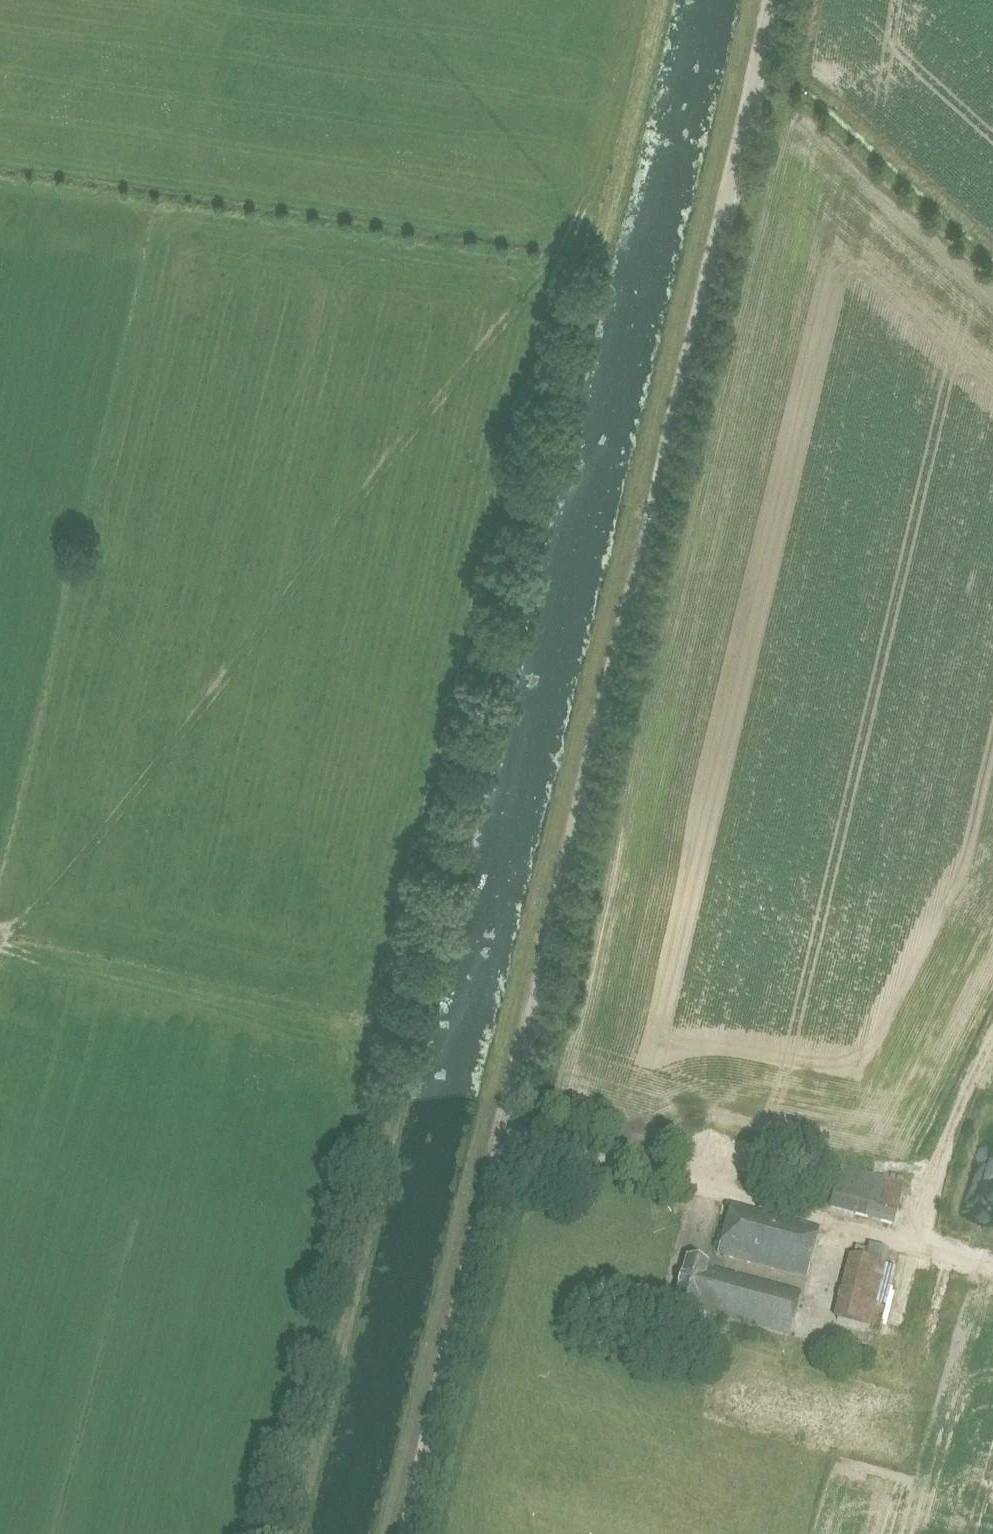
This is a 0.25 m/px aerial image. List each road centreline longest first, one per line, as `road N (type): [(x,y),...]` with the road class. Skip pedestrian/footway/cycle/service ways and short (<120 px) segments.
road 1 (unclassified): [(407,1533),(690,375),(769,0)]
road 2 (track): [(535,352),(378,1021),(353,1030),(0,948)]
road 3 (track): [(992,1034),(903,1239)]

